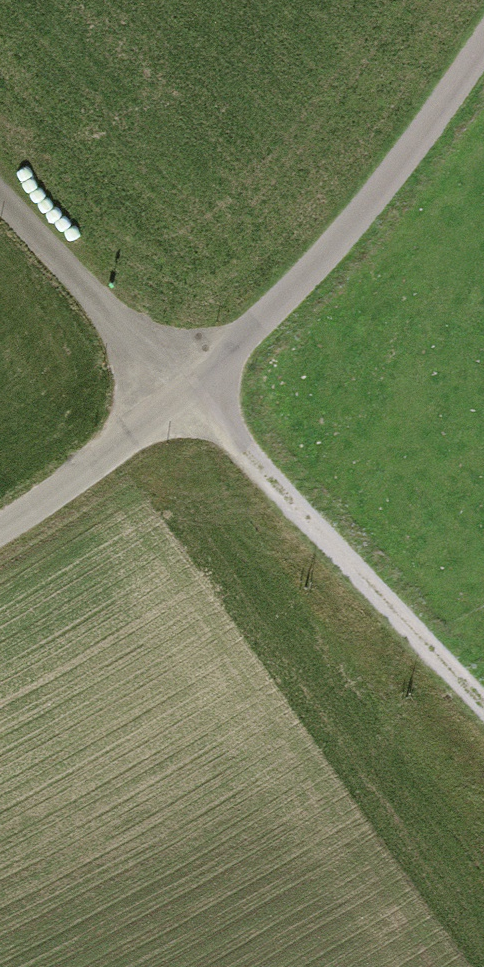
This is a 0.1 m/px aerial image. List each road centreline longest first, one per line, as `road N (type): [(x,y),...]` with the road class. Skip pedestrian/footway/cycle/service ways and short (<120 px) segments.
road 1 (unclassified): [(483,51),(311,268),(183,396)]
road 2 (track): [(483,713),(183,396)]
road 3 (track): [(183,396),(0,199)]
road 4 (track): [(183,396),(0,527)]

